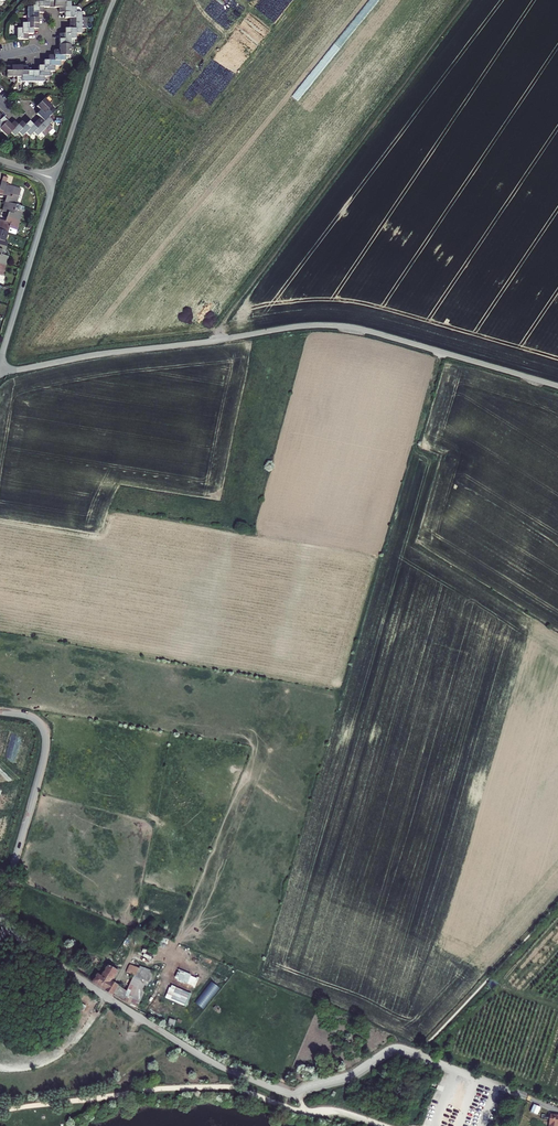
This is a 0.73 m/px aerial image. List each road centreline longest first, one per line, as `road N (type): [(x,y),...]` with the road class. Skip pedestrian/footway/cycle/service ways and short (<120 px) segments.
road 1 (unclassified): [(0,712),(33,718),(45,743),(2,910),(10,931),(211,1062),(285,1094),(350,1076),(397,1048),(514,1093)]
road 2 (unclassified): [(0,369),(325,325),(557,386)]
road 3 (track): [(465,0),(214,341)]
road 4 (unclassified): [(114,0),(55,179)]
road 5 (unclassified): [(55,179),(0,357)]

